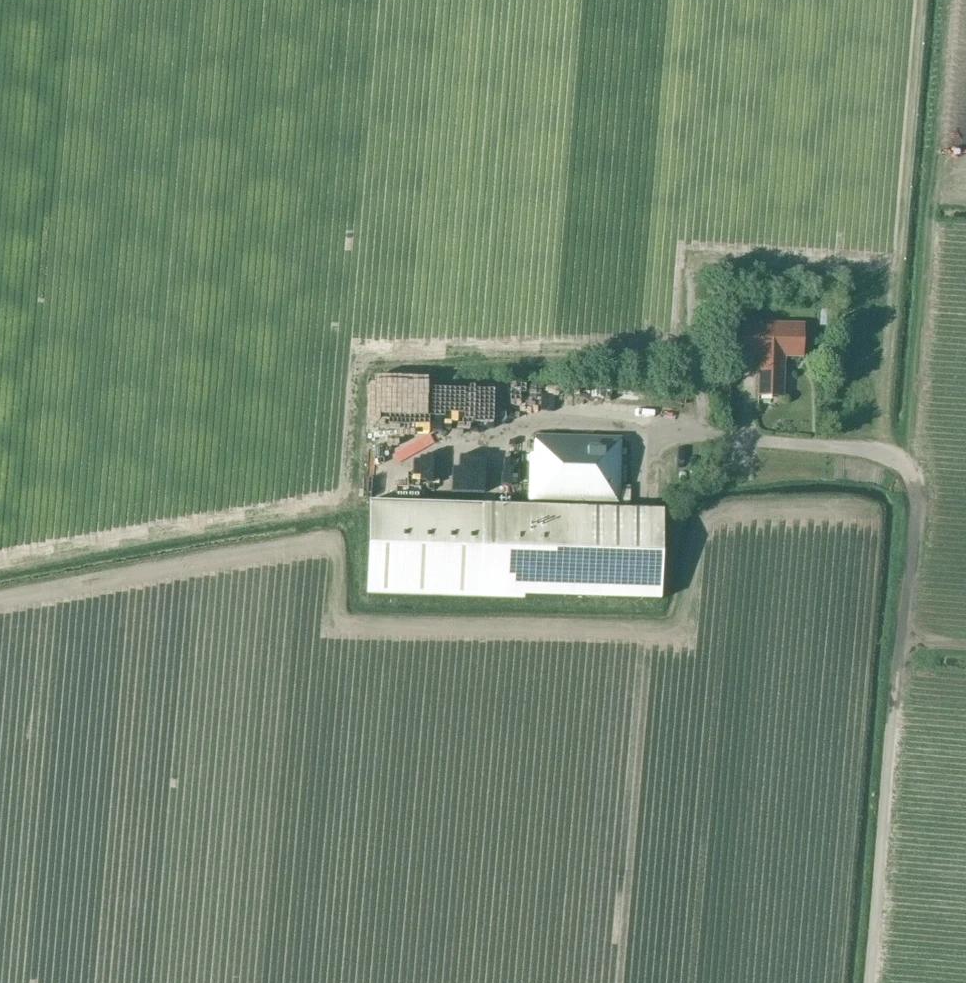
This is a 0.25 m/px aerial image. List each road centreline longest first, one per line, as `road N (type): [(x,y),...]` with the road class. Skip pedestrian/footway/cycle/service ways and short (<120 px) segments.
road 1 (unclassified): [(872,982),(916,515),(912,479),(882,452),(695,436)]

